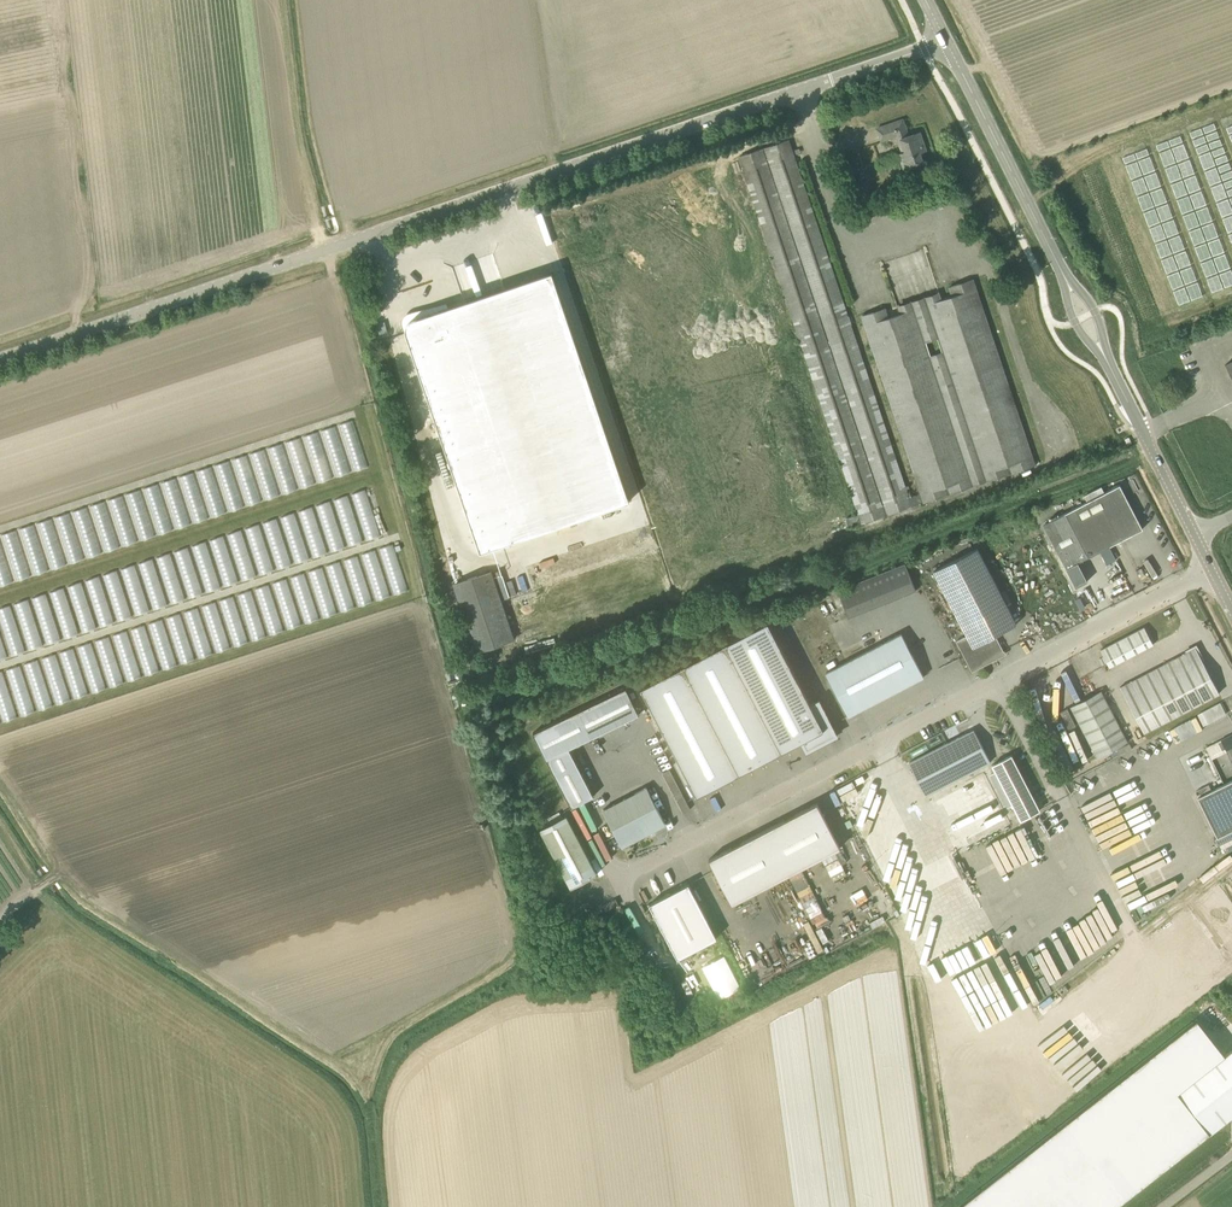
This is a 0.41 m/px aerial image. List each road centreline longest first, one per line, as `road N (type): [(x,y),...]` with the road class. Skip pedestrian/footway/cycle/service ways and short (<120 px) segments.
road 1 (tertiary): [(0,360),(947,41)]
road 2 (unclassified): [(616,878),(1001,679)]
road 3 (secondary): [(1065,276),(947,41)]
road 4 (unclassified): [(1001,679),(1213,569)]
road 5 (secondary): [(1196,536),(1105,357)]
road 6 (unclassified): [(1001,679),(1061,800)]

